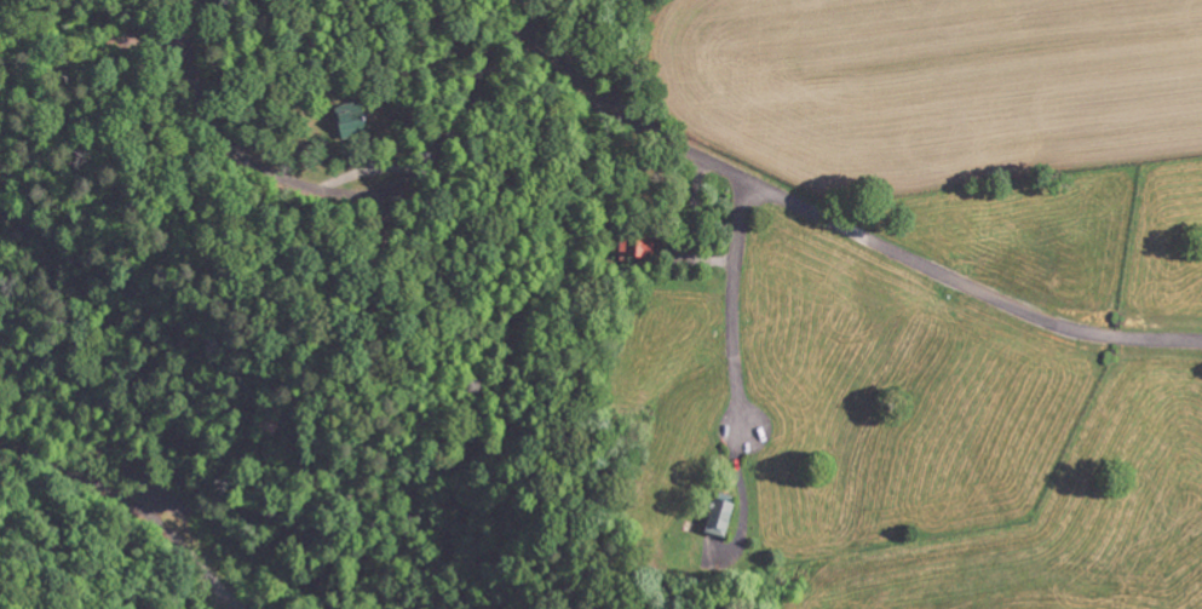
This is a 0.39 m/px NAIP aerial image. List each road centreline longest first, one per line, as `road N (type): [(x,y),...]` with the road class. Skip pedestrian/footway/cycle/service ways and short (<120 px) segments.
road 1 (residential): [(1201,338),(1083,329),(995,300),(642,127),(581,85),(516,18)]
road 2 (residential): [(217,0),(201,29),(200,53),(218,132),(280,179),(347,196),(389,189),(416,172),(461,116),(516,18)]
road 3 (residential): [(239,608),(144,516),(75,471),(0,444)]
road 4 (residential): [(741,176),(729,301),(737,419)]

